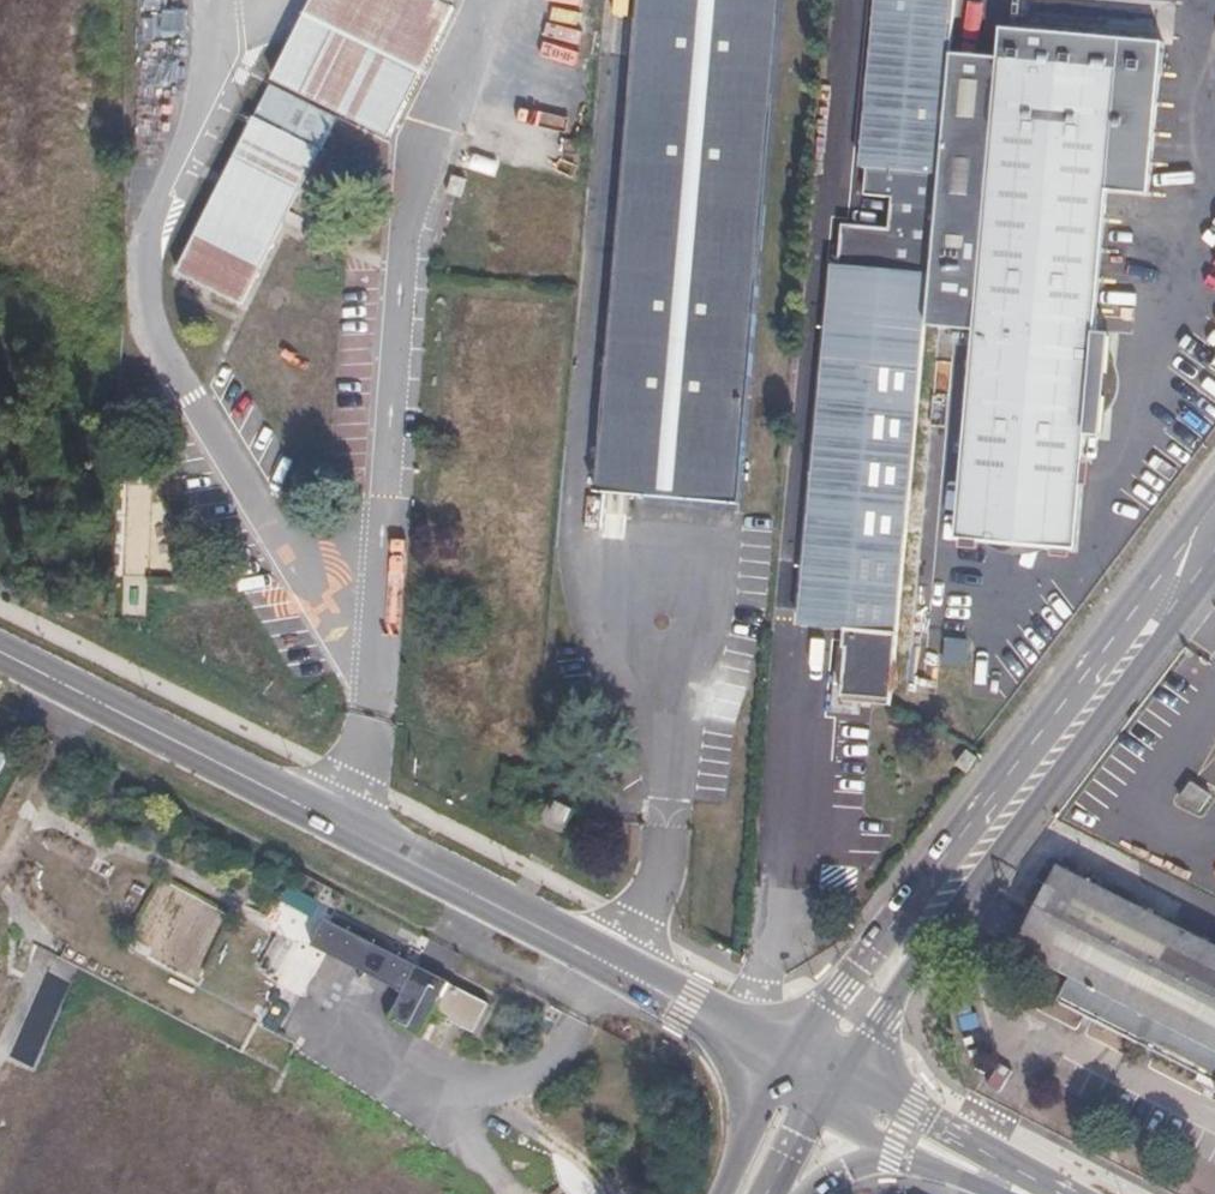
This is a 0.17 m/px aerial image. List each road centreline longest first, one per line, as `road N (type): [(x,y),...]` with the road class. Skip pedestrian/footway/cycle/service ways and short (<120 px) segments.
road 1 (secondary): [(1214,487),(1128,617),(802,1045)]
road 2 (tertiary): [(0,651),(614,968)]
road 3 (secondary): [(843,1069),(981,872),(1214,569)]
road 4 (tertiary): [(1064,1193),(843,1069)]
road 5 (tertiary): [(802,1045),(614,968)]
road 6 (tertiary): [(614,968),(776,1081)]
road 7 (secondary): [(776,1081),(722,1193)]

